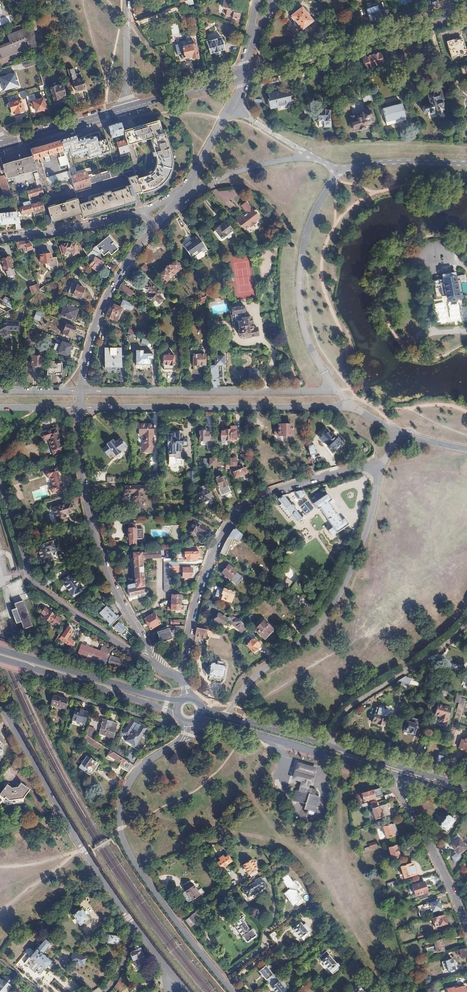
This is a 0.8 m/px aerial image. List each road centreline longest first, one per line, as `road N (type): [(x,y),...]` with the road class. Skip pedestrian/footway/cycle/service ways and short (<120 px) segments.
road 1 (residential): [(181,678),(200,586),(233,517),(262,497),(383,463)]
road 2 (residential): [(180,742),(137,770),(121,800),(120,829),(136,867),(230,991)]
road 3 (residential): [(383,463),(333,605),(244,690),(228,717)]
road 4 (residential): [(79,408),(352,406)]
road 5 (residential): [(337,391),(80,392)]
road 6 (residential): [(0,709),(82,852),(132,920)]
road 7 (residential): [(79,408),(97,539),(144,640)]
road 8 (primary): [(466,7),(245,74)]
road 9 (residential): [(134,655),(33,583),(0,490)]
road 10 (residential): [(327,748),(353,702),(431,657),(466,623)]
road 11 (primary): [(181,701),(0,652)]
road 12 (primary): [(0,659),(177,714)]
road 13 (residential): [(154,227),(103,307),(80,392)]
road 14 (primary): [(227,725),(389,775)]
road 15 (residential): [(466,926),(402,794)]
road 16 (residential): [(0,237),(143,211)]
road 17 (primary): [(466,789),(327,748)]
road 18 (residential): [(245,74),(234,108),(179,196)]
road 19 (primary): [(127,108),(7,144)]
road 20 (primary): [(245,74),(127,108)]

